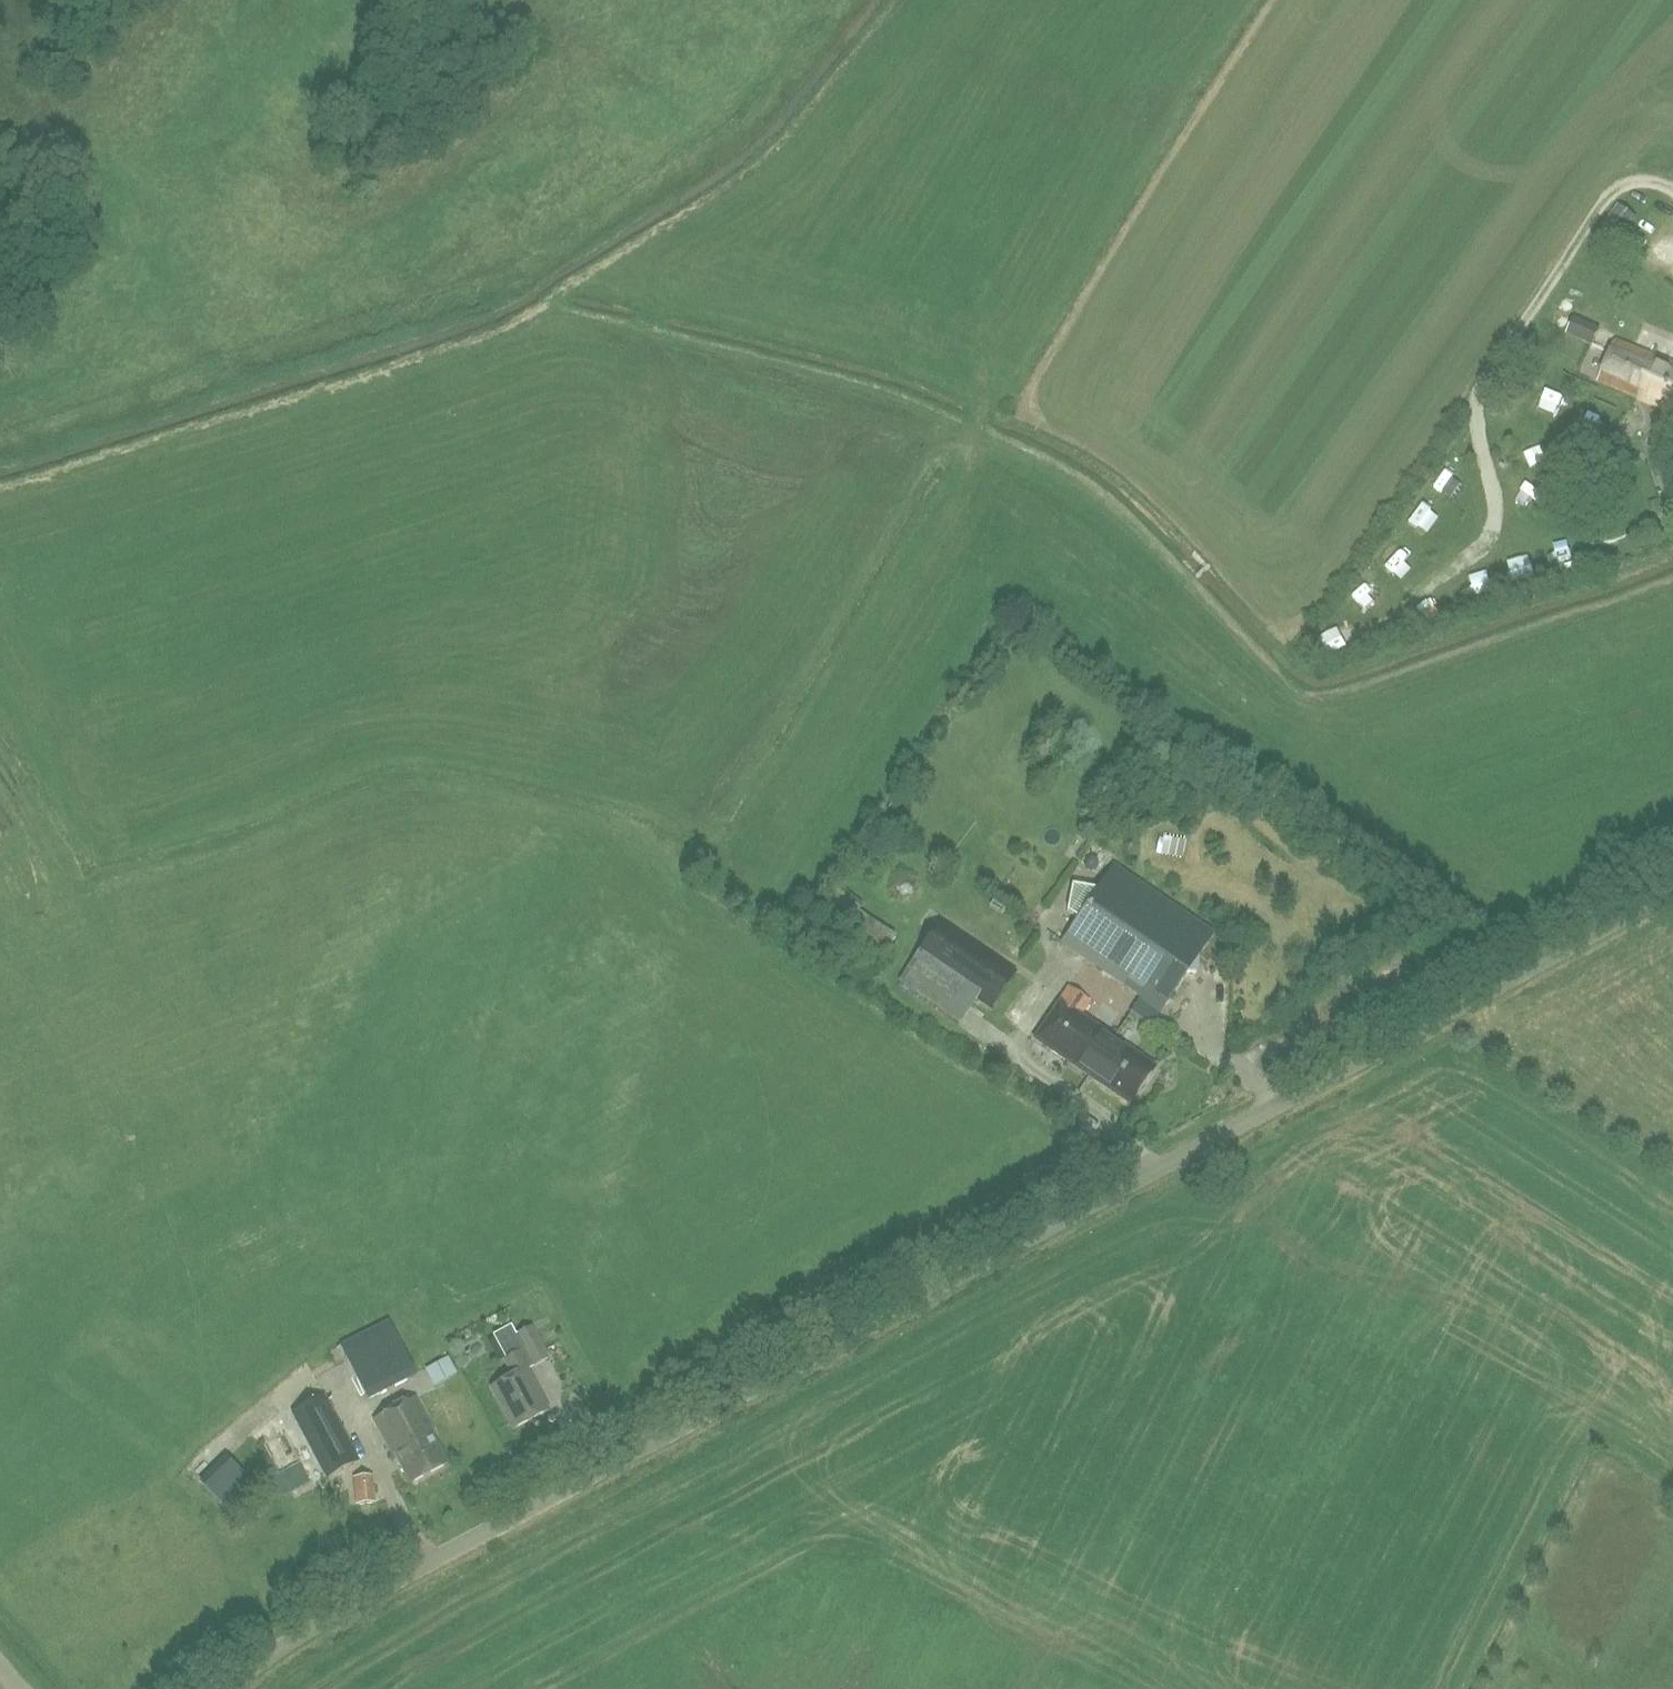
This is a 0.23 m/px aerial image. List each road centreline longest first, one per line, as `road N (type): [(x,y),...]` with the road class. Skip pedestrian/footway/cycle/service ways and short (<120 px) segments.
road 1 (unclassified): [(231,1688),(333,1618),(1672,892)]
road 2 (track): [(1672,188),(1645,179),(1607,199),(1483,386),(1475,411)]

